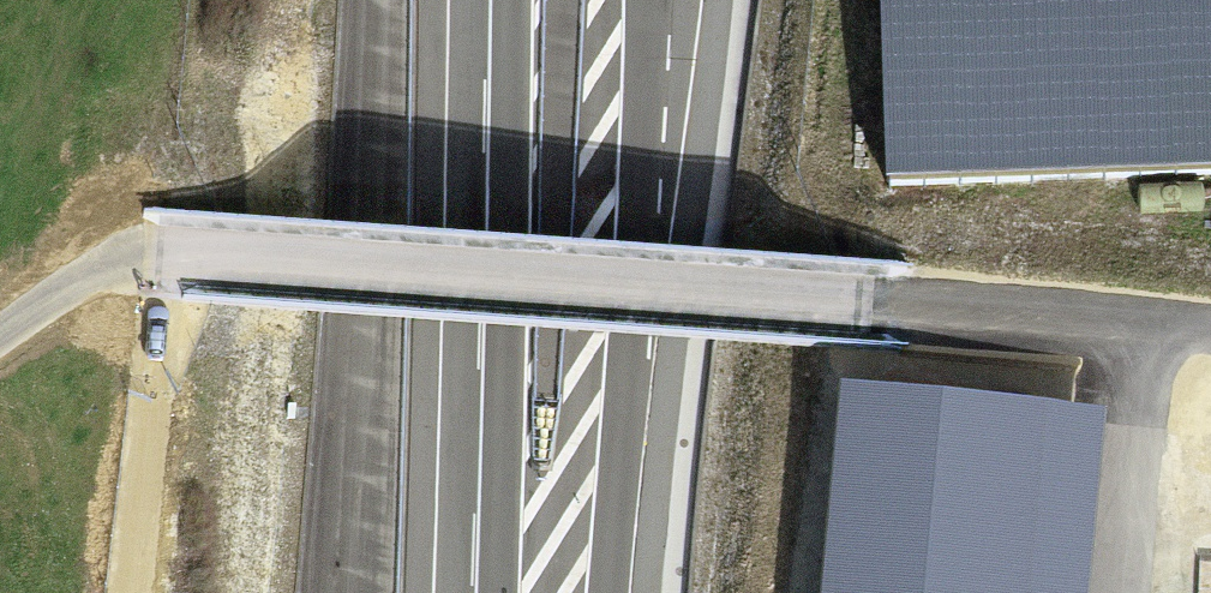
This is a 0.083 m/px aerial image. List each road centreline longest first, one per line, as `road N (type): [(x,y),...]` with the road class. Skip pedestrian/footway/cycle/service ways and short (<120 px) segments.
road 1 (track): [(155,258),(1210,346)]
road 2 (trunk): [(602,592),(639,257),(651,0)]
road 3 (trunk): [(486,0),(478,592)]
road 4 (track): [(155,258),(54,272),(0,314)]

